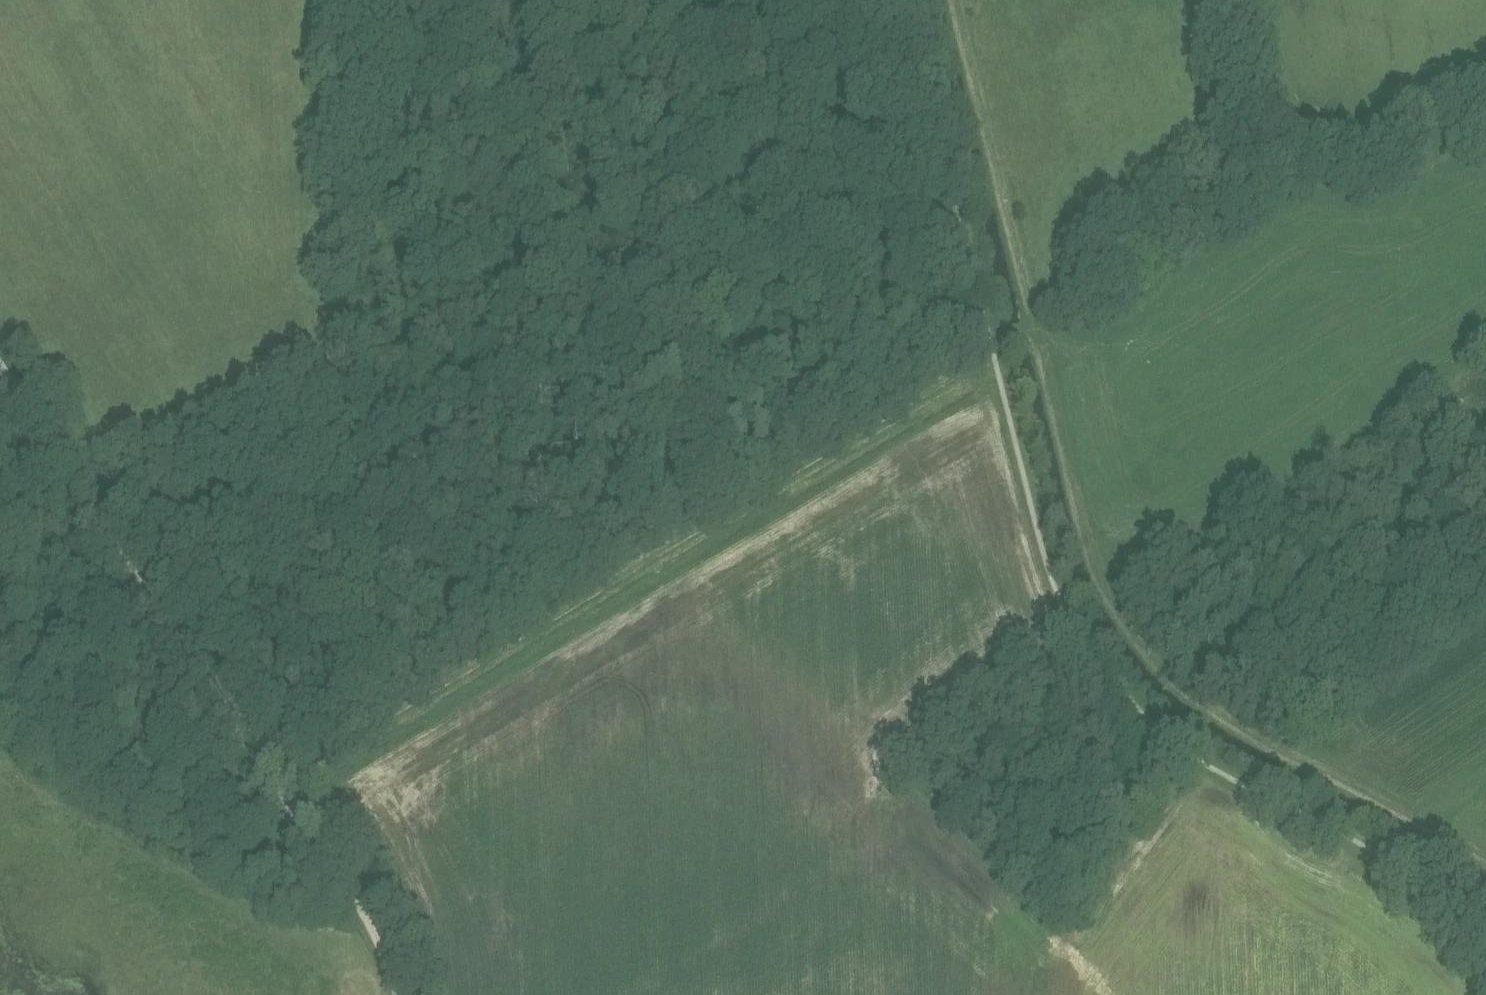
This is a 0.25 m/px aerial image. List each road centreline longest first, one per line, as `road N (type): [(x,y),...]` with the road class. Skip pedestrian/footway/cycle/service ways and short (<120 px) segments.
road 1 (track): [(276,786),(700,532),(992,346)]
road 2 (track): [(276,786),(0,368)]
road 3 (track): [(398,994),(376,935),(276,786)]

